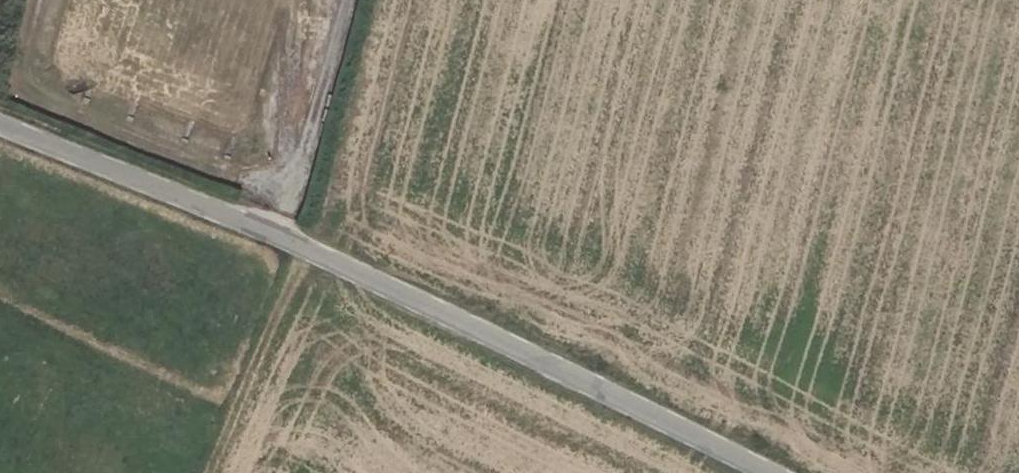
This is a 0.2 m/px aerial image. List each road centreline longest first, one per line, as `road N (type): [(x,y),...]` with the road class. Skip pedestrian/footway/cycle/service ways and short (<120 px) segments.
road 1 (unclassified): [(0,122),(312,250),(770,472)]

